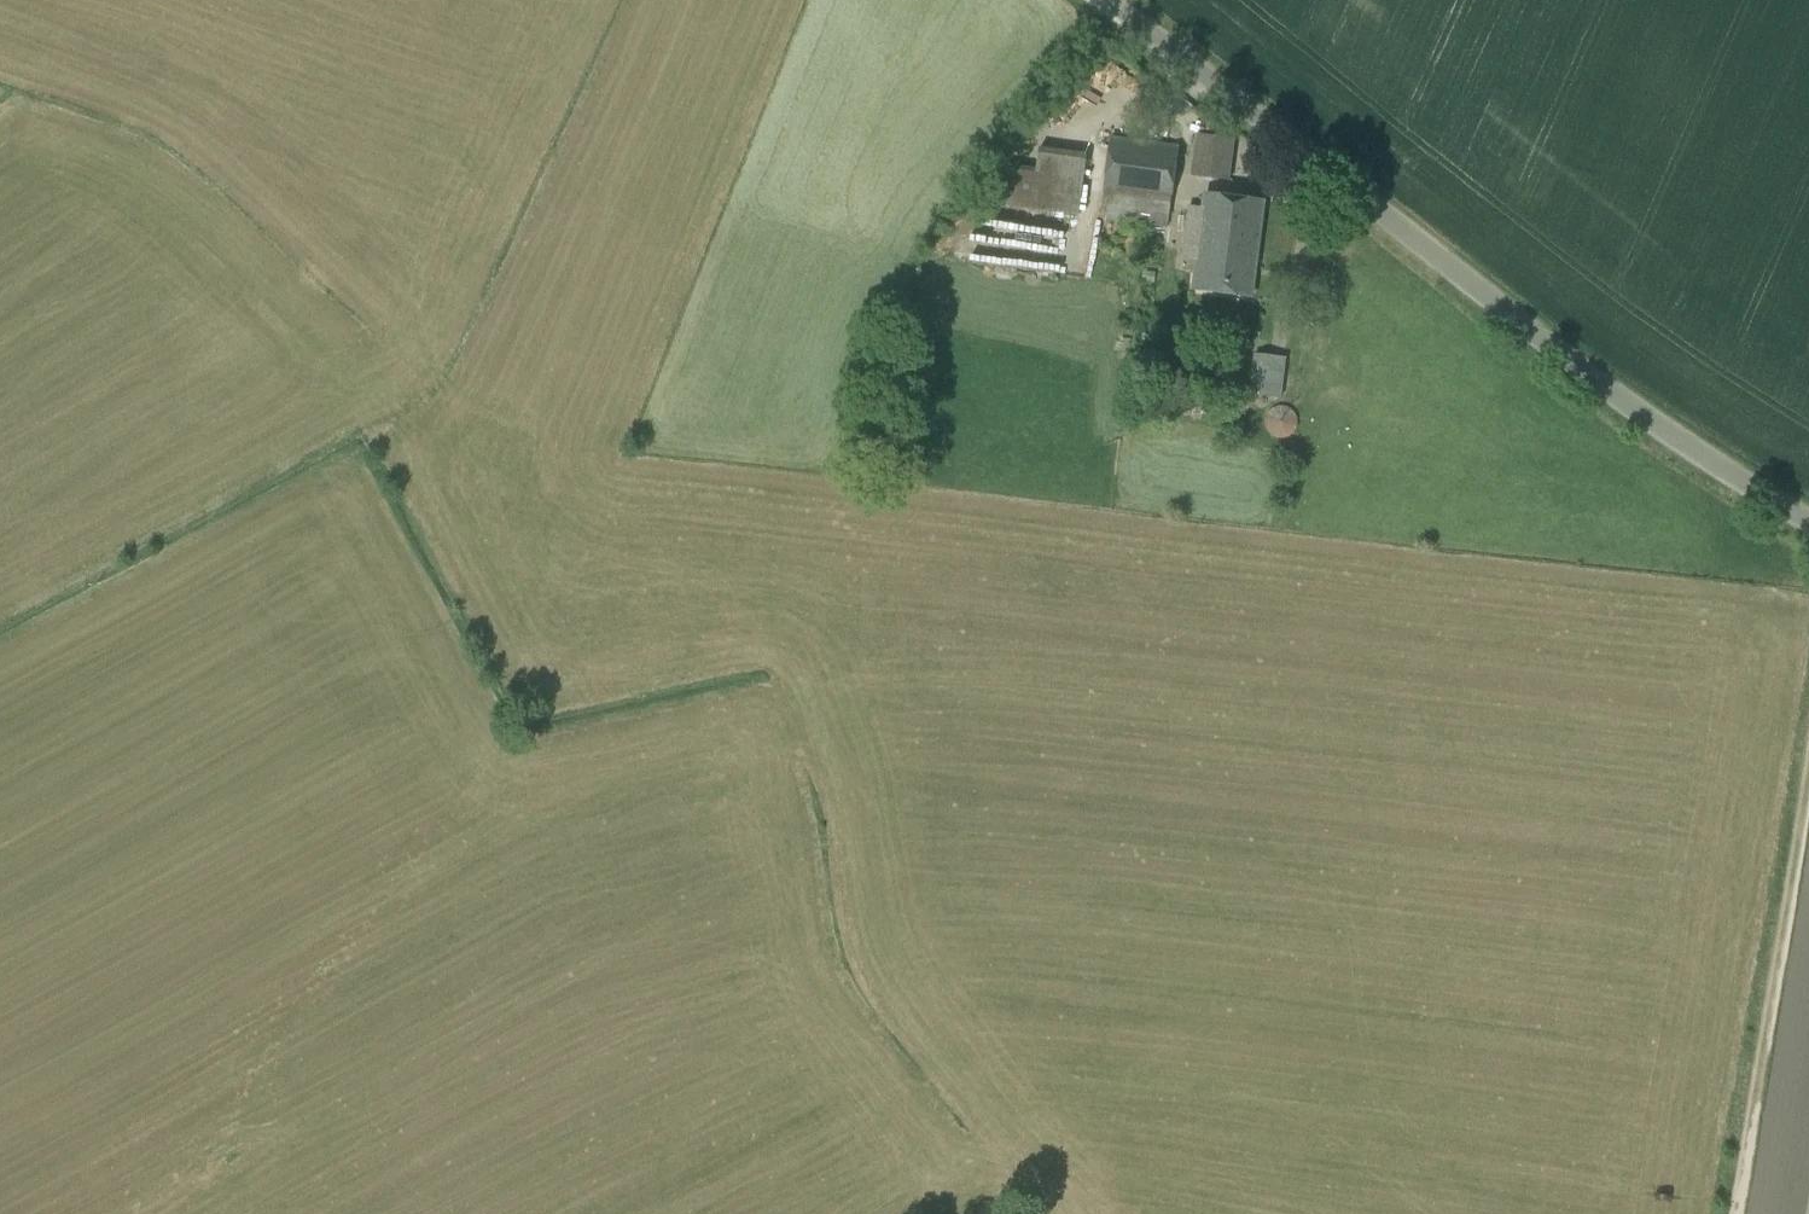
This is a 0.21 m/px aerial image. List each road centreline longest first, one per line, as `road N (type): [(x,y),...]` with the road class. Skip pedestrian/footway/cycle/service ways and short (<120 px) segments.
road 1 (unclassified): [(1808,520),(1574,364),(1107,0)]
road 2 (track): [(1808,751),(1731,1213)]

